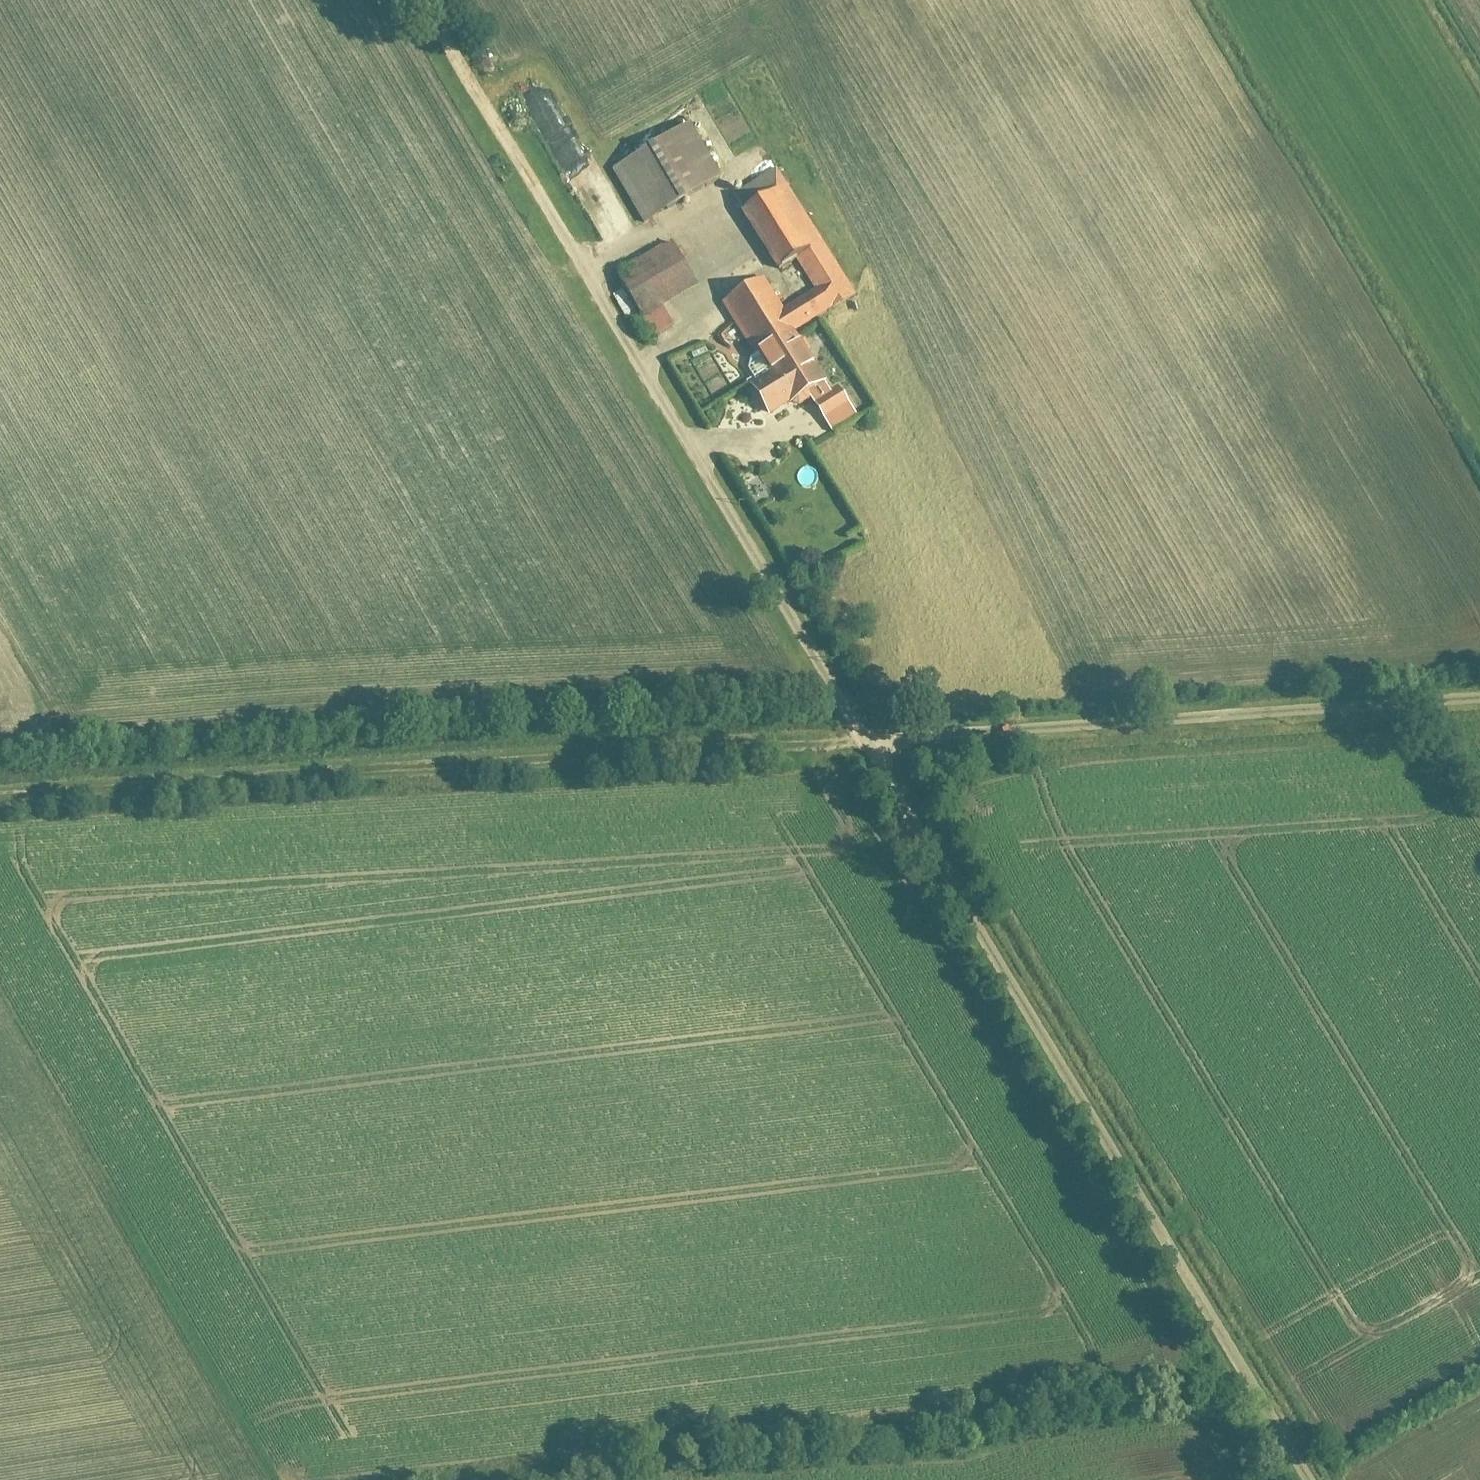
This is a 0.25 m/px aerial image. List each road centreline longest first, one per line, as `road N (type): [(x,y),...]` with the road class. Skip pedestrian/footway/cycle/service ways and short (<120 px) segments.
road 1 (residential): [(1318,1479),(466,94)]
road 2 (track): [(1479,698),(0,800)]

